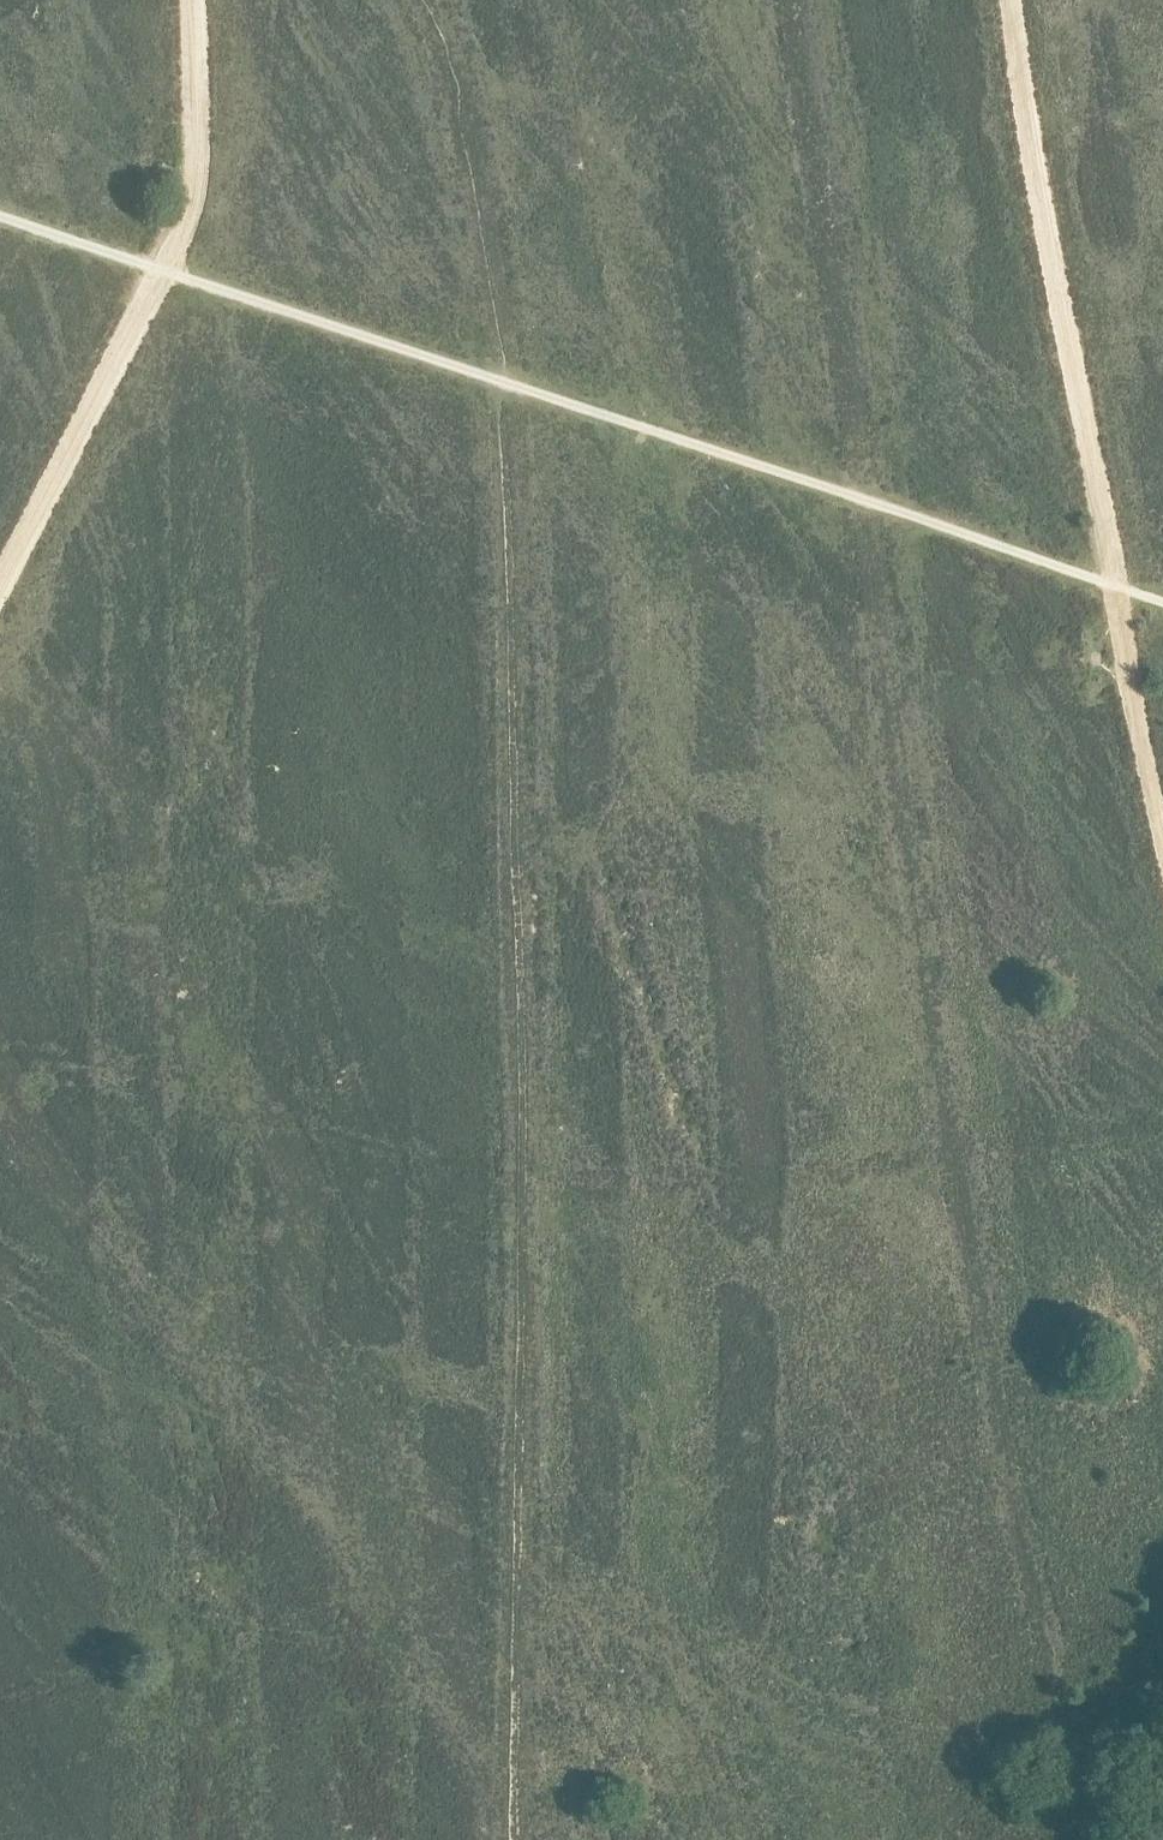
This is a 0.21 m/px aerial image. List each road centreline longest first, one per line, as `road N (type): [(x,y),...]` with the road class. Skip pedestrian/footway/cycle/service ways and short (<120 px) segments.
road 1 (track): [(1162,840),(1037,181),(1011,0)]
road 2 (track): [(190,0),(187,196),(109,379),(0,587)]

